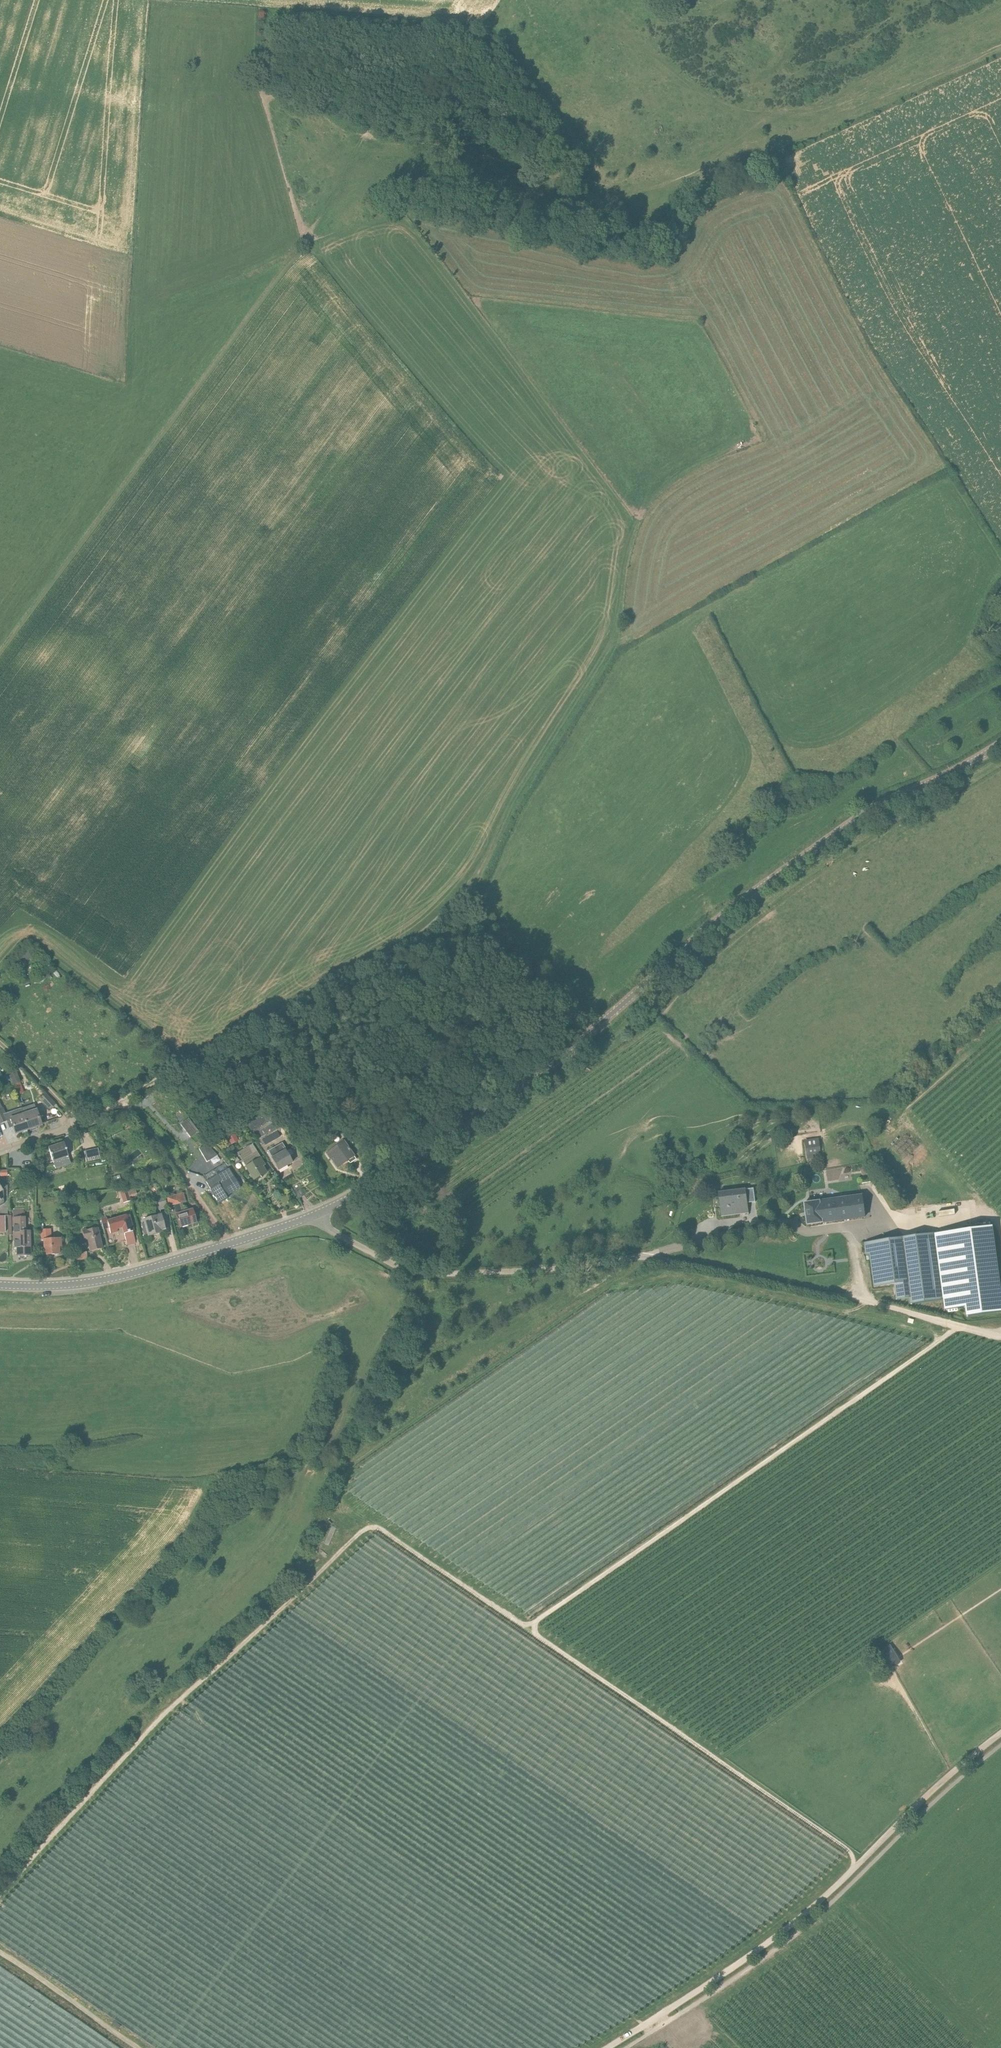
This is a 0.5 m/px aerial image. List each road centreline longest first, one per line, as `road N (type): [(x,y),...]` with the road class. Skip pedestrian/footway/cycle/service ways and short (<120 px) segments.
road 1 (track): [(0,1892),(154,1724),(363,1531),(382,1531),(509,1616),(525,1618),(965,1327)]
road 2 (tertiary): [(318,1213),(593,1033),(705,933),(858,820),(1000,743)]
road 3 (track): [(115,1105),(437,923),(472,886),(613,649)]
road 4 (track): [(1000,1733),(796,1919),(606,2047)]
road 5 (track): [(514,1618),(844,1845),(853,1856),(851,1871)]
road 6 (unclassified): [(664,1260),(422,1272),(331,1230),(318,1213)]
road 7 (track): [(677,187),(733,170),(1000,41)]
road 8 (track): [(1000,1335),(664,1260)]
road 9 (tertiary): [(0,1285),(122,1276),(318,1213)]
road 10 (track): [(228,1243),(166,1151),(115,1105)]
road 11 (track): [(0,1951),(139,2047)]
road 12 (track): [(0,1043),(78,1123),(115,1105)]

